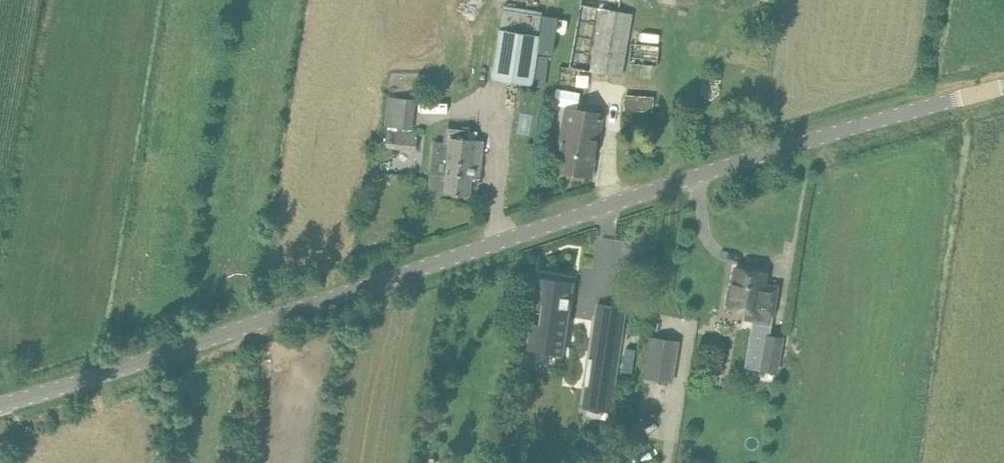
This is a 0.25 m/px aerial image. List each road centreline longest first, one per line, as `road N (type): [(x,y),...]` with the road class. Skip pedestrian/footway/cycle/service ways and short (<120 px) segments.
road 1 (unclassified): [(0,405),(811,139),(1003,87)]

